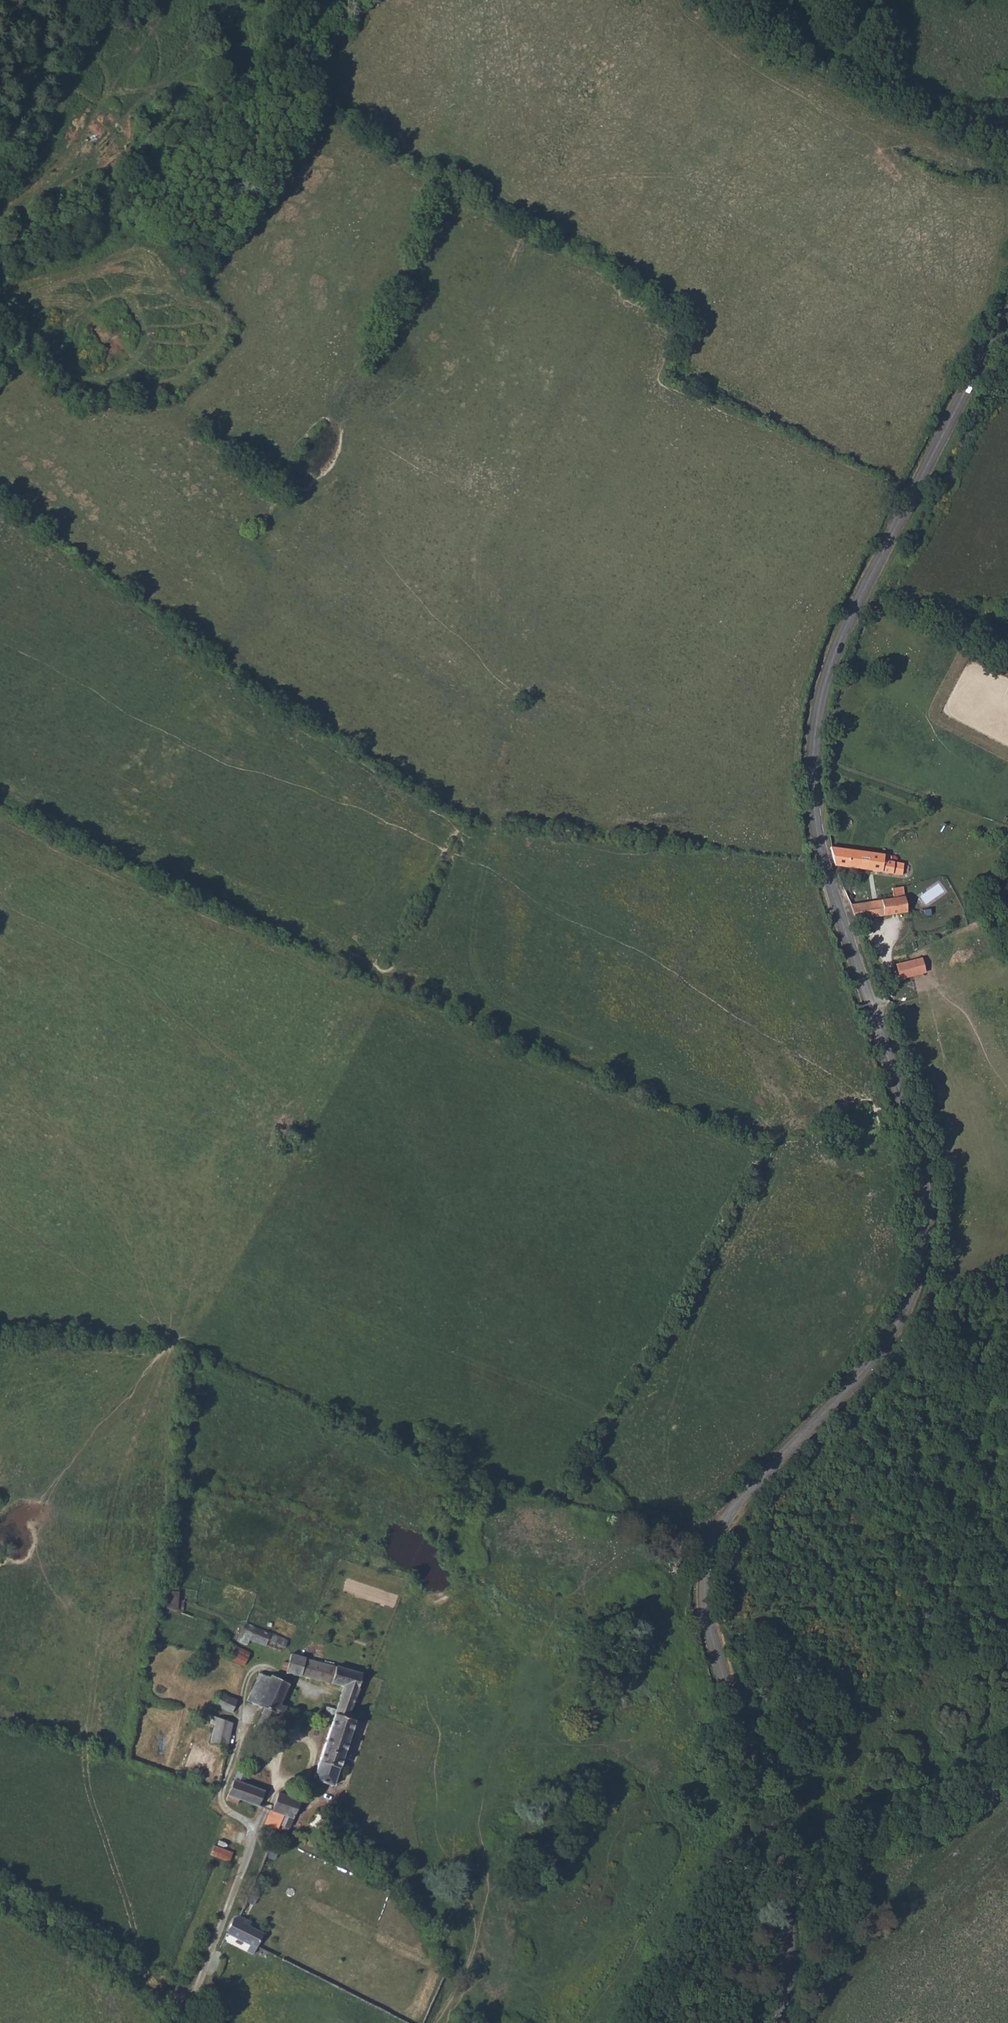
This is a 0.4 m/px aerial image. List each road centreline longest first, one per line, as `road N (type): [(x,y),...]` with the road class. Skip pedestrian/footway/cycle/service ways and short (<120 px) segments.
road 1 (tertiary): [(782,2022),(794,1938),(760,1775),(712,1631),(707,1562),(754,1488),(886,1347),(909,1314),(921,1264),(926,1218),(918,1162),(830,888),(815,806),(816,753),(822,696),(843,636),(1007,312)]
road 2 (unclassified): [(190,2022),(260,1822)]

